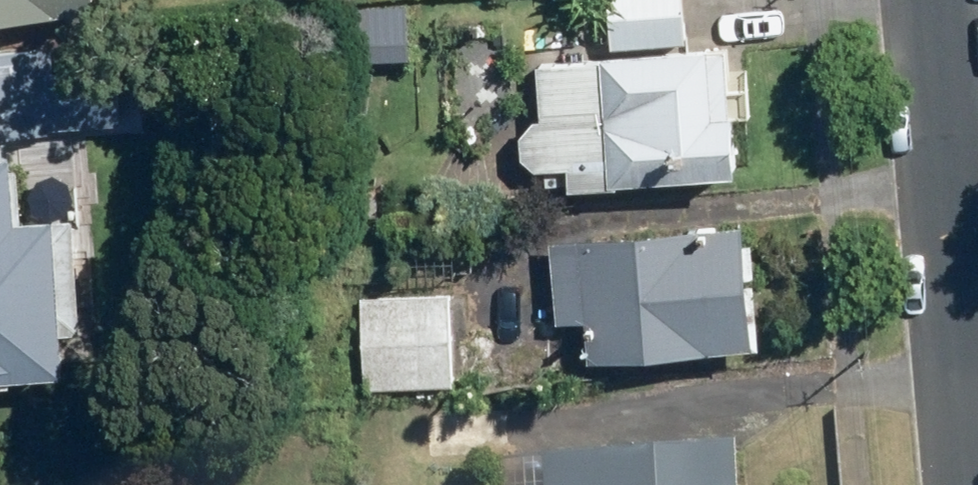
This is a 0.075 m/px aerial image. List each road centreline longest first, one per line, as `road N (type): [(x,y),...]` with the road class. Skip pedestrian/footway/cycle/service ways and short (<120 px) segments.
road 1 (residential): [(977,344),(947,0)]

